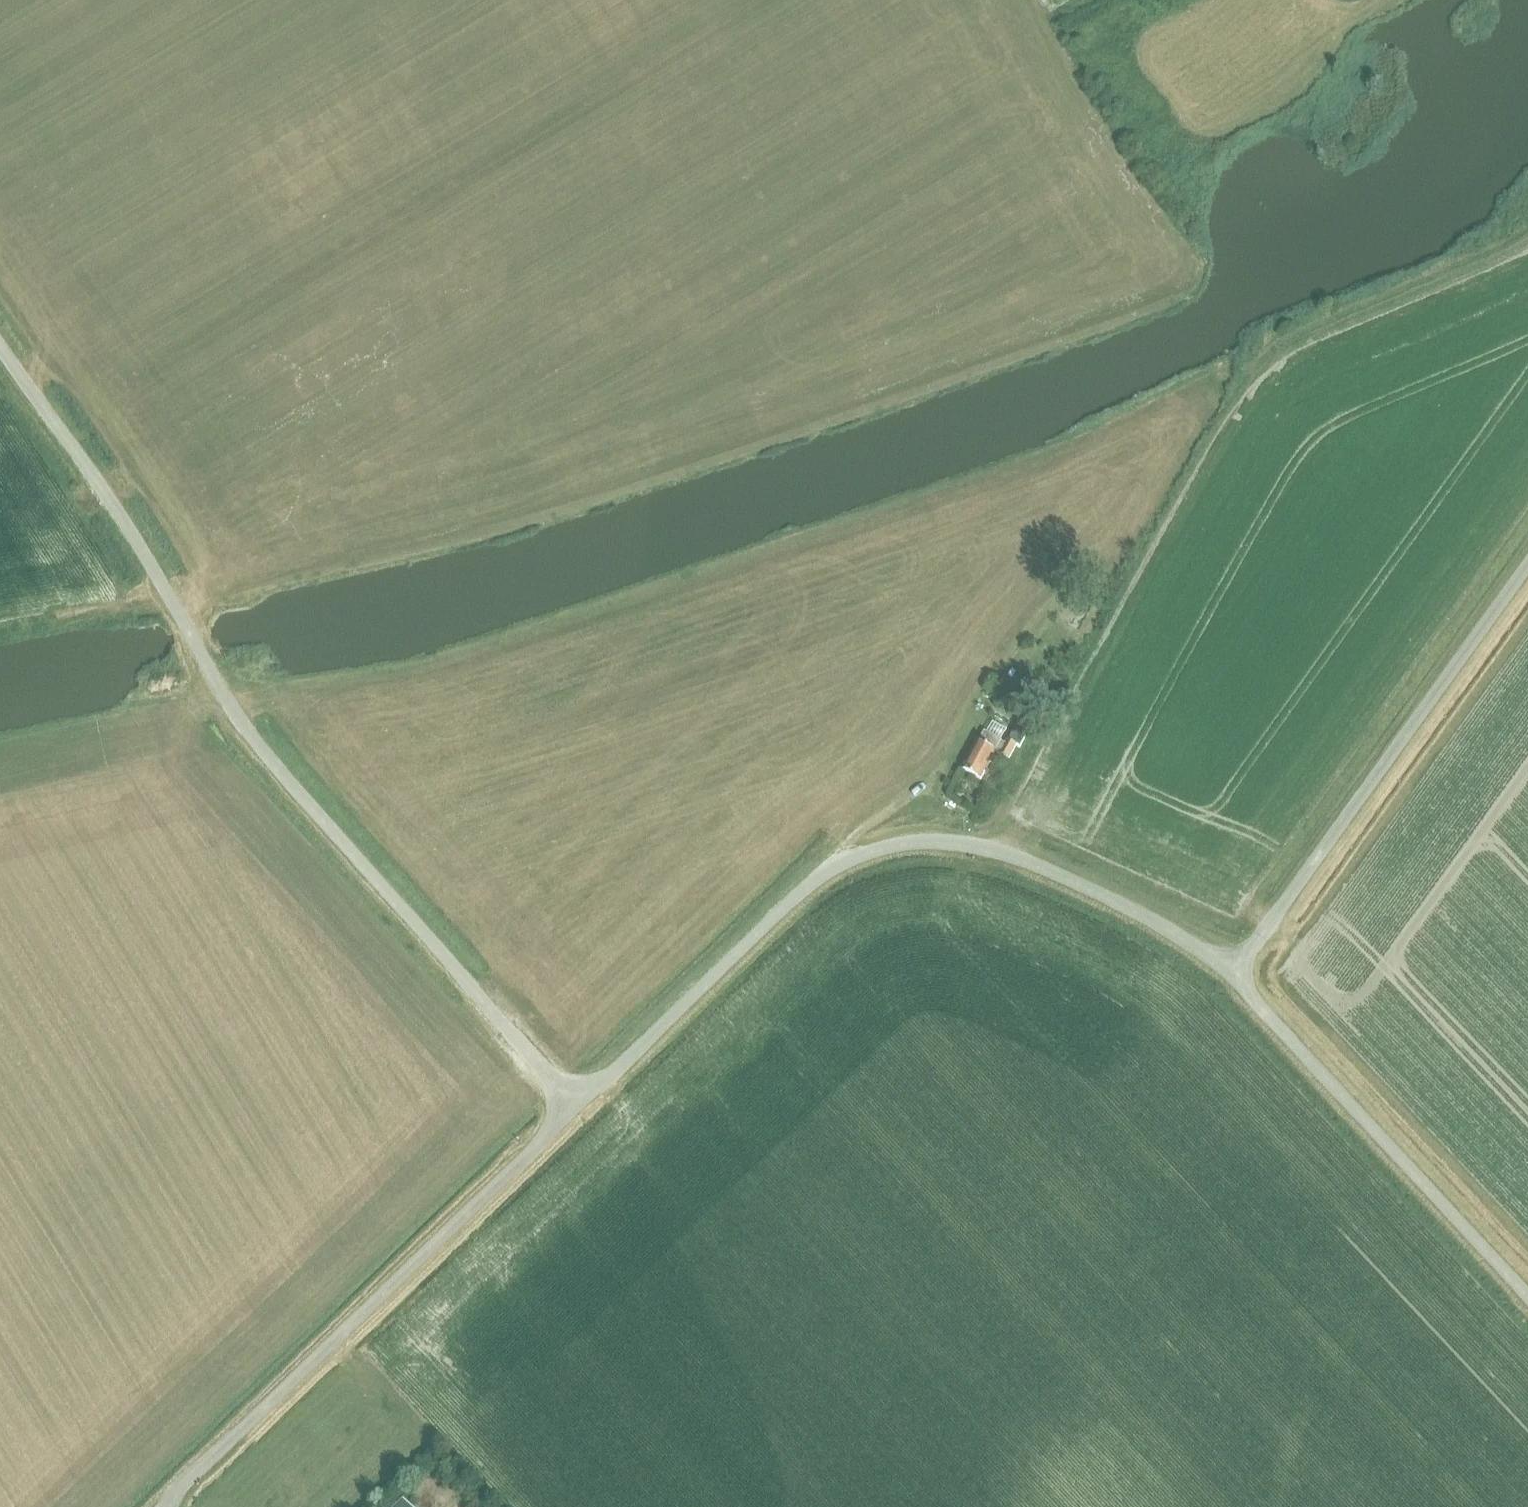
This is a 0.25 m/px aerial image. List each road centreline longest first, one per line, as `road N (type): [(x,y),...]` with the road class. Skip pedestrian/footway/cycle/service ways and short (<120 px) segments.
road 1 (unclassified): [(575,1108),(258,749),(174,599),(0,337)]
road 2 (unclassified): [(575,1108),(807,889),(886,846),(929,841),(1010,856),(1159,924),(1230,976)]
road 3 (unclassified): [(163,1506),(575,1108)]
road 4 (unclassified): [(1230,976),(1527,564)]
road 5 (unclassified): [(1527,1294),(1230,976)]

